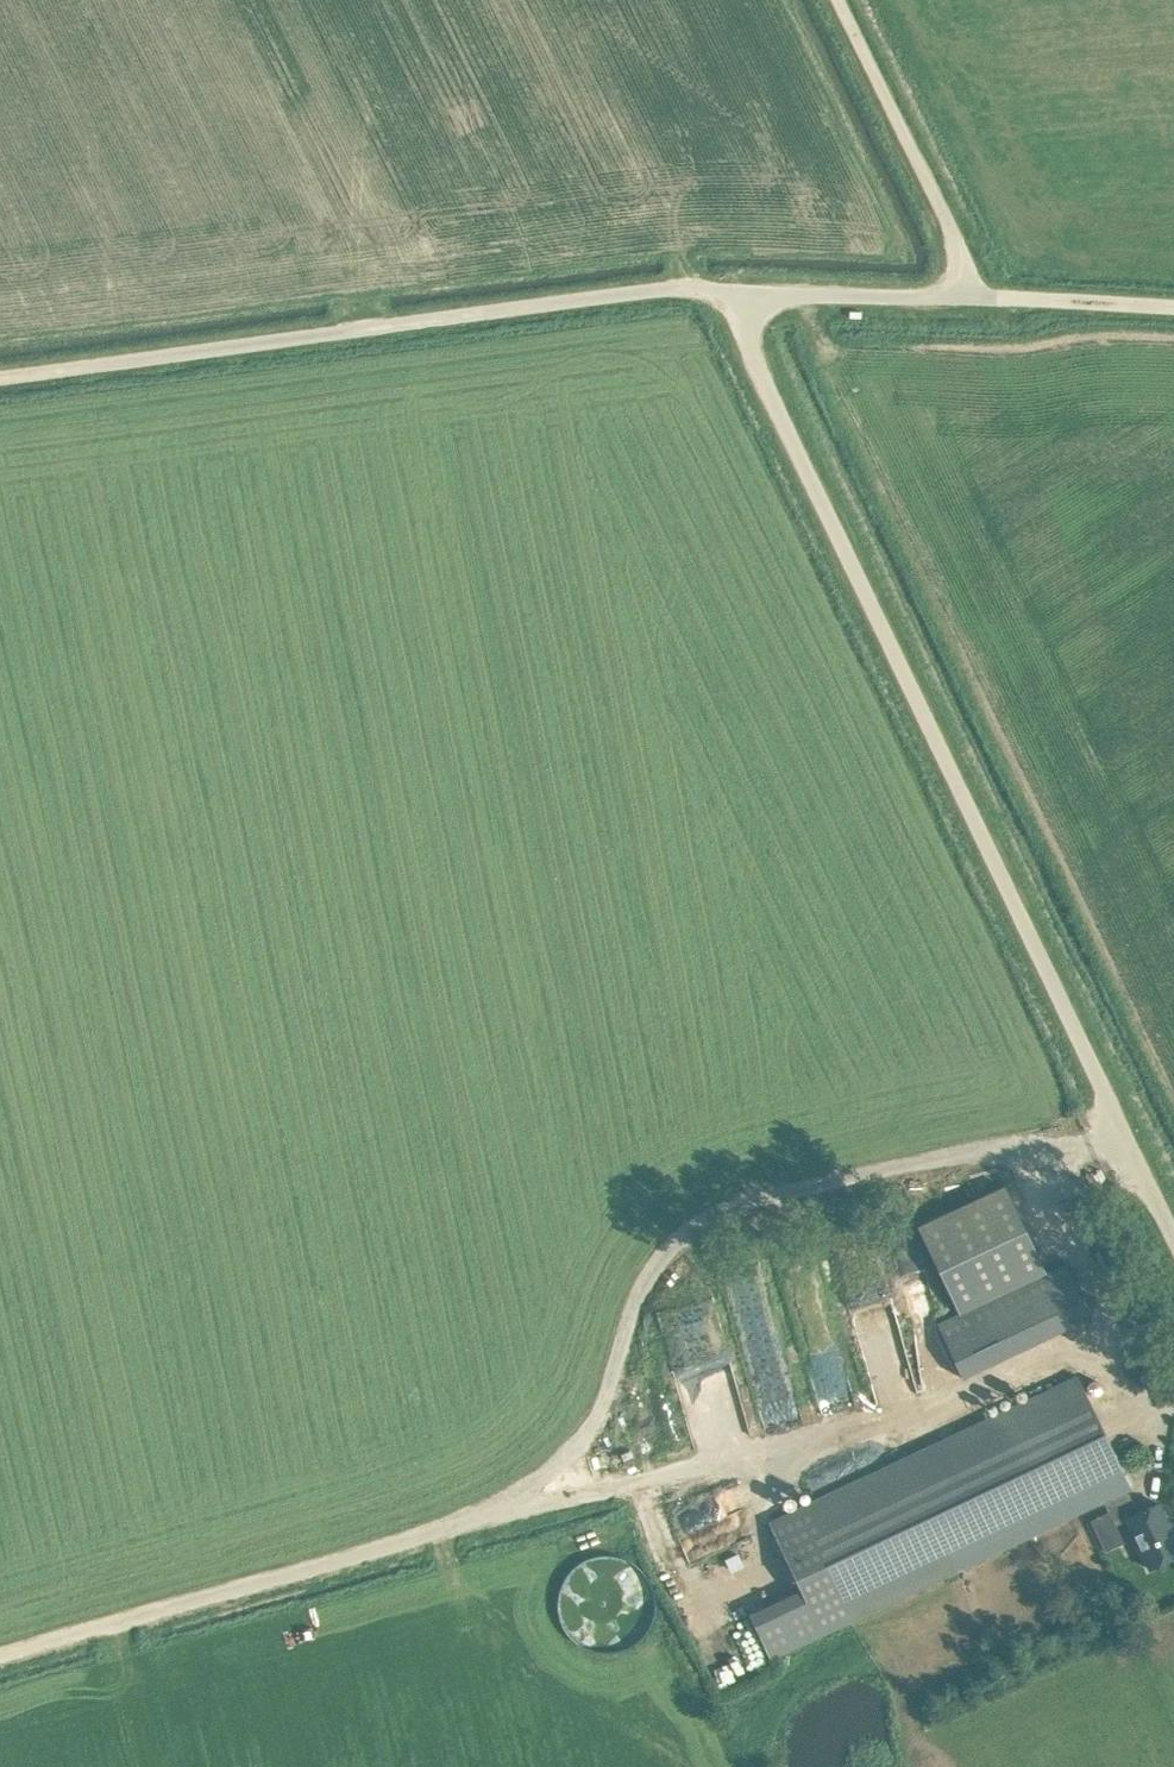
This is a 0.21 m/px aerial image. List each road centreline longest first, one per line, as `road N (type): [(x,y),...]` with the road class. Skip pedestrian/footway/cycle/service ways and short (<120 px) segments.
road 1 (unclassified): [(1173,1235),(750,351),(748,294)]
road 2 (unclassified): [(748,294),(656,291),(0,378)]
road 3 (unclassified): [(836,0),(947,223),(961,297)]
road 4 (unclassified): [(748,294),(961,297)]
road 5 (unclassified): [(961,297),(1173,307)]

